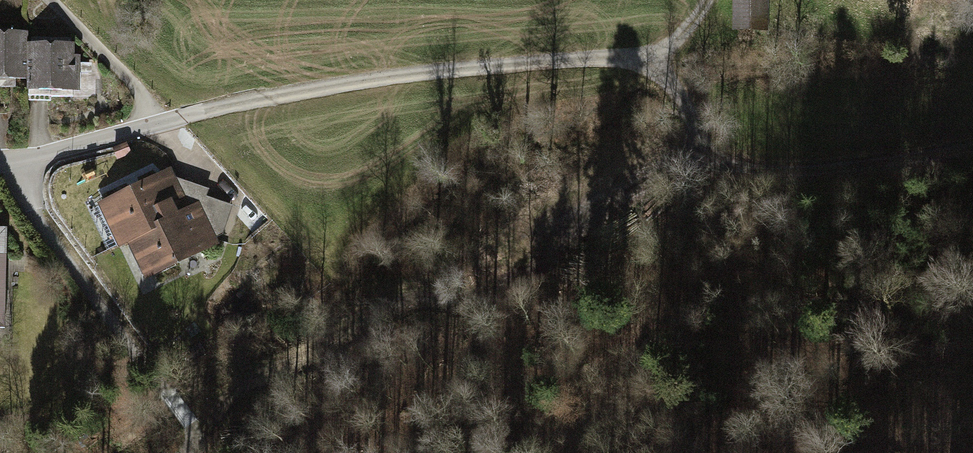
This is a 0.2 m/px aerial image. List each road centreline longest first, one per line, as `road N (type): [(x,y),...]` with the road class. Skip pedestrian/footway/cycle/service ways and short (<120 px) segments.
road 1 (track): [(182,117),(472,67),(650,63)]
road 2 (track): [(650,63),(692,105),(709,147),(734,164),(829,169),(972,148)]
road 3 (track): [(17,159),(31,212),(190,425),(192,452)]
road 4 (track): [(538,266),(567,210),(709,147)]
road 5 (residential): [(0,161),(182,117)]

